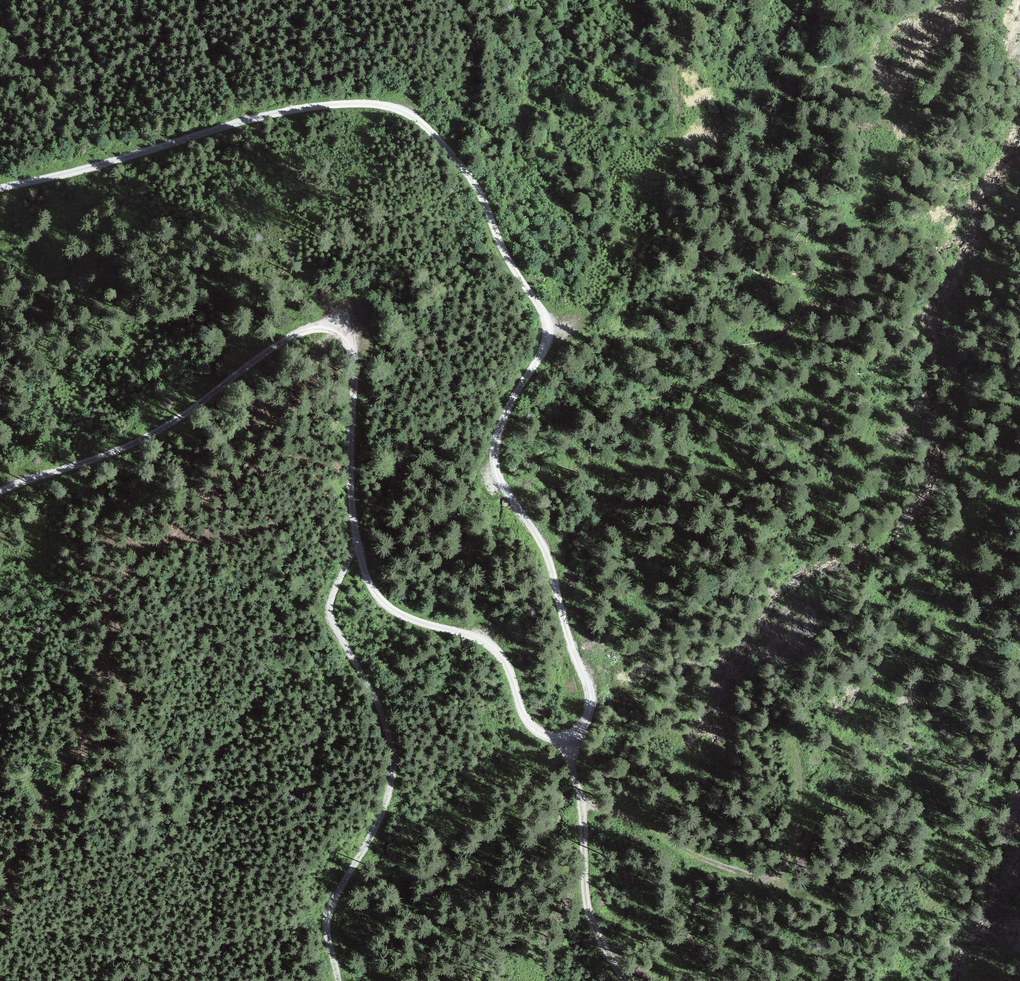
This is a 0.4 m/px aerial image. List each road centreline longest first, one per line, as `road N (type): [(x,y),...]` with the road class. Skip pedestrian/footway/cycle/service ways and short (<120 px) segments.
road 1 (track): [(0,191),(287,112),(373,102),(419,118),(455,158),(548,334),(530,377),(499,417),(493,473),(591,699),(571,743),(587,904),(628,980)]
road 2 (track): [(571,743),(531,729),(501,658),(469,634),(394,611),(368,583),(356,547),(349,454),(356,376),(348,343),(331,330),(302,332),(177,420),(114,453),(0,492)]
road 3 (track): [(344,980),(328,933),(329,908),(383,815),(393,764),(380,703),(333,628),(330,596),(356,547)]
road 4 (track): [(834,904),(696,857),(633,818),(580,803)]

